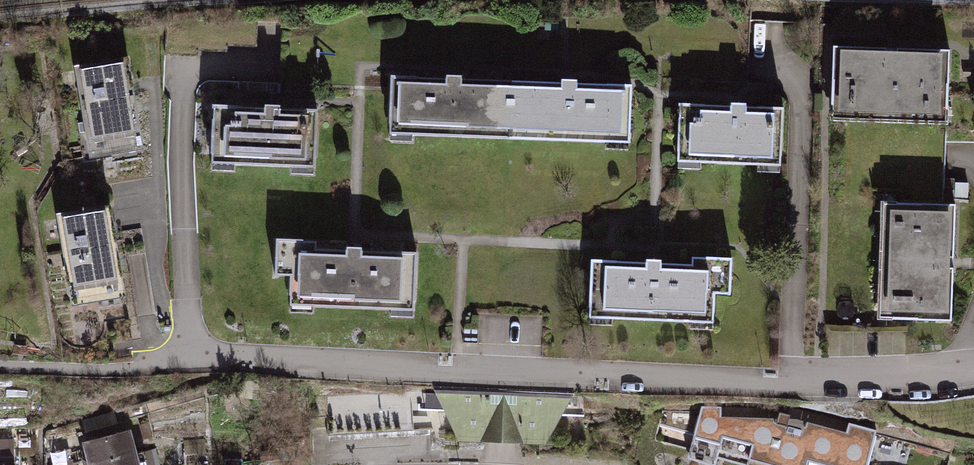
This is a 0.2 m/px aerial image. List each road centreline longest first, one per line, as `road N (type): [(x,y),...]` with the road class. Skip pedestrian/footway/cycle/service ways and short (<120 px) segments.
road 1 (residential): [(0,366),(92,373),(190,360),(420,373),(973,381)]

